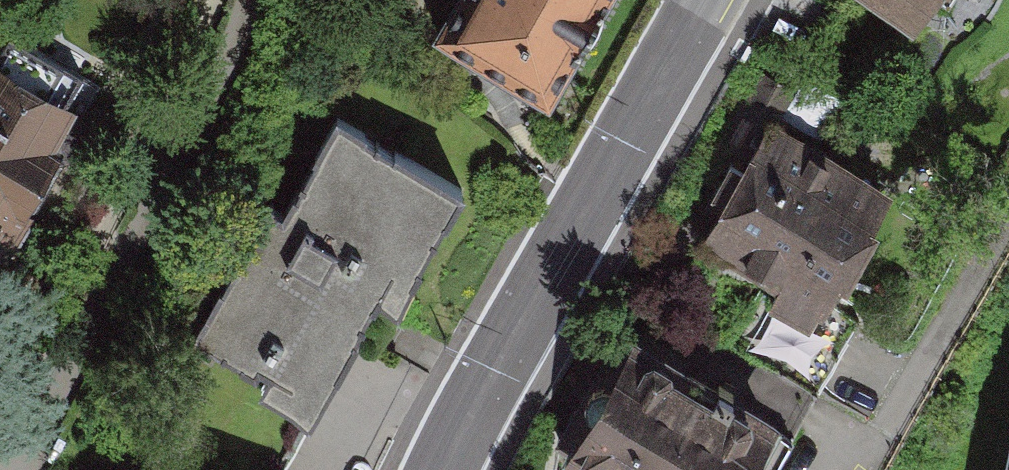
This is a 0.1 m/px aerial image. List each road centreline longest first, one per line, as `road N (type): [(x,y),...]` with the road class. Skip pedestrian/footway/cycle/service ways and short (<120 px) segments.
road 1 (tertiary): [(442,469),(472,402),(700,0)]
road 2 (residential): [(256,0),(16,458),(0,460)]

